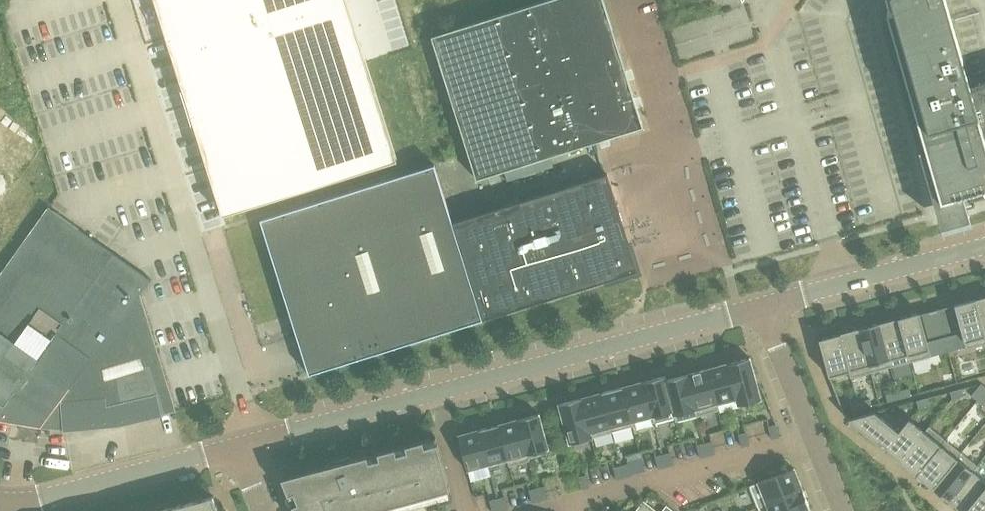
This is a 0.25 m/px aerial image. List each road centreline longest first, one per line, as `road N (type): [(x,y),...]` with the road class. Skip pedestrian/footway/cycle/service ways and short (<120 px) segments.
road 1 (unclassified): [(120,0),(254,445)]
road 2 (unclassified): [(435,393),(763,306)]
road 3 (residential): [(810,438),(568,506)]
road 4 (unclassified): [(0,504),(239,449)]
road 5 (unclassified): [(763,306),(984,246)]
road 6 (unclassified): [(254,445),(435,393)]
road 7 (residential): [(810,438),(763,306)]
road 8 (residential): [(467,510),(435,393)]

